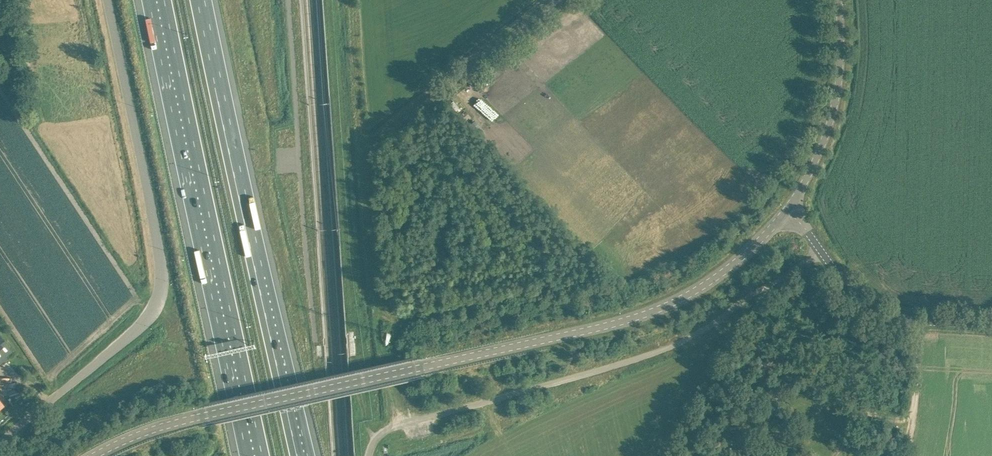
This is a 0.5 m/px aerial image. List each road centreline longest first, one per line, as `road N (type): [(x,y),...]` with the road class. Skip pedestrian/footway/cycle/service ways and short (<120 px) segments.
road 1 (tertiary): [(96,455),(202,417),(649,314),(724,269),(788,201)]
road 2 (unclassified): [(0,442),(143,324),(162,276),(107,0)]
road 3 (motorway): [(303,455),(199,0)]
road 4 (motorway): [(159,0),(258,455)]
road 5 (unclassified): [(991,324),(901,318),(872,307),(851,291),(788,201)]
road 6 (tertiary): [(788,201),(832,86),(837,0)]

